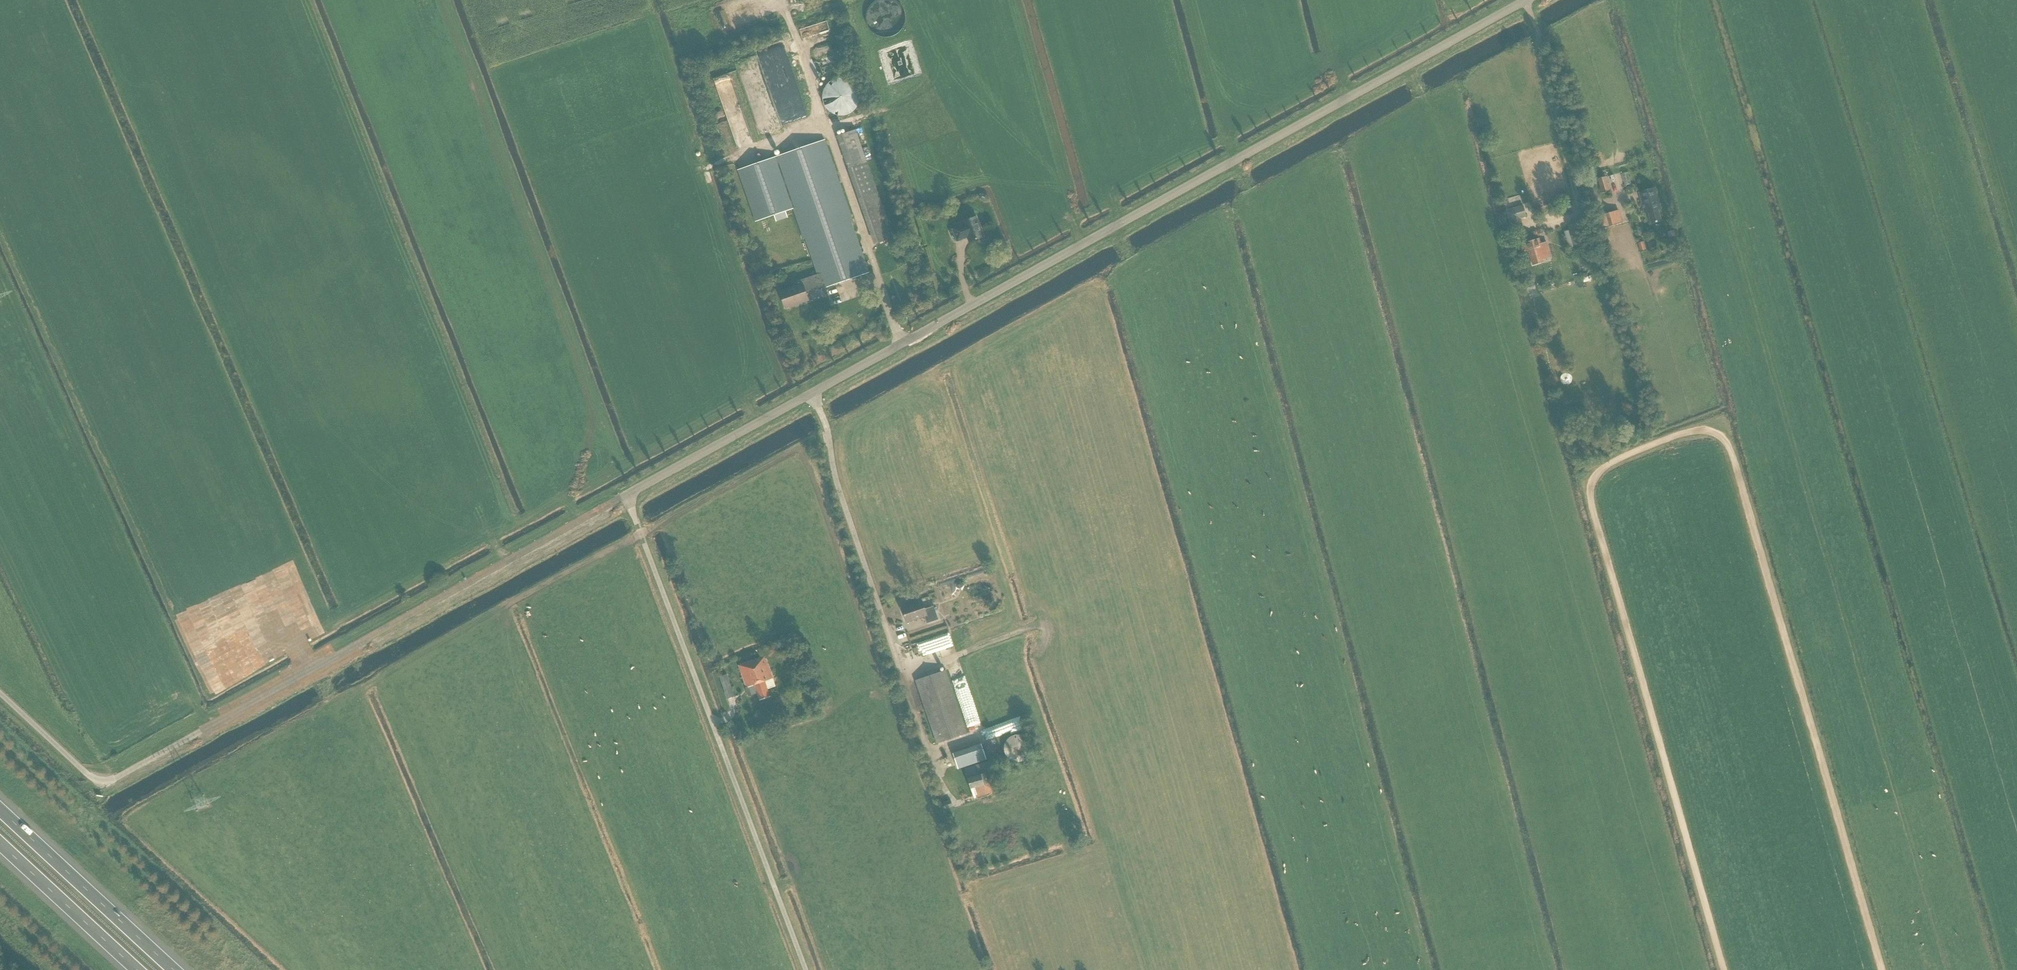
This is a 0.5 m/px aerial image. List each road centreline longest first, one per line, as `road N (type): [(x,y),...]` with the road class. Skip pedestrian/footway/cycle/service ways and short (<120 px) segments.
road 1 (unclassified): [(1528,0),(624,496)]
road 2 (unclassified): [(624,496),(103,785)]
road 3 (unclassified): [(805,969),(624,496)]
road 4 (motorway): [(173,969),(0,810)]
road 5 (motorway): [(0,845),(136,969)]

